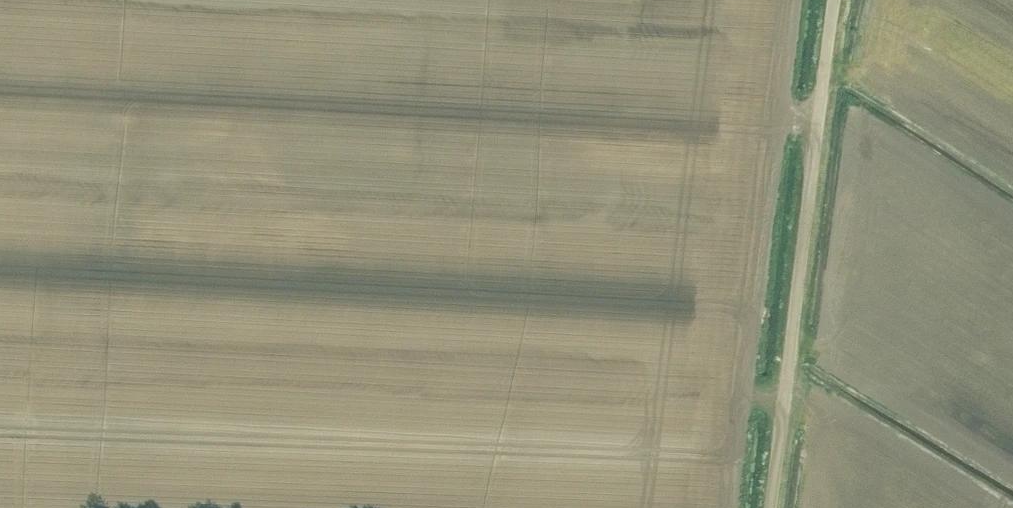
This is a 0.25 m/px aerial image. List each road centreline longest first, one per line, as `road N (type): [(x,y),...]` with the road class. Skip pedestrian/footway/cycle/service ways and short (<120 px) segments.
road 1 (unclassified): [(835,0),(772,507)]

